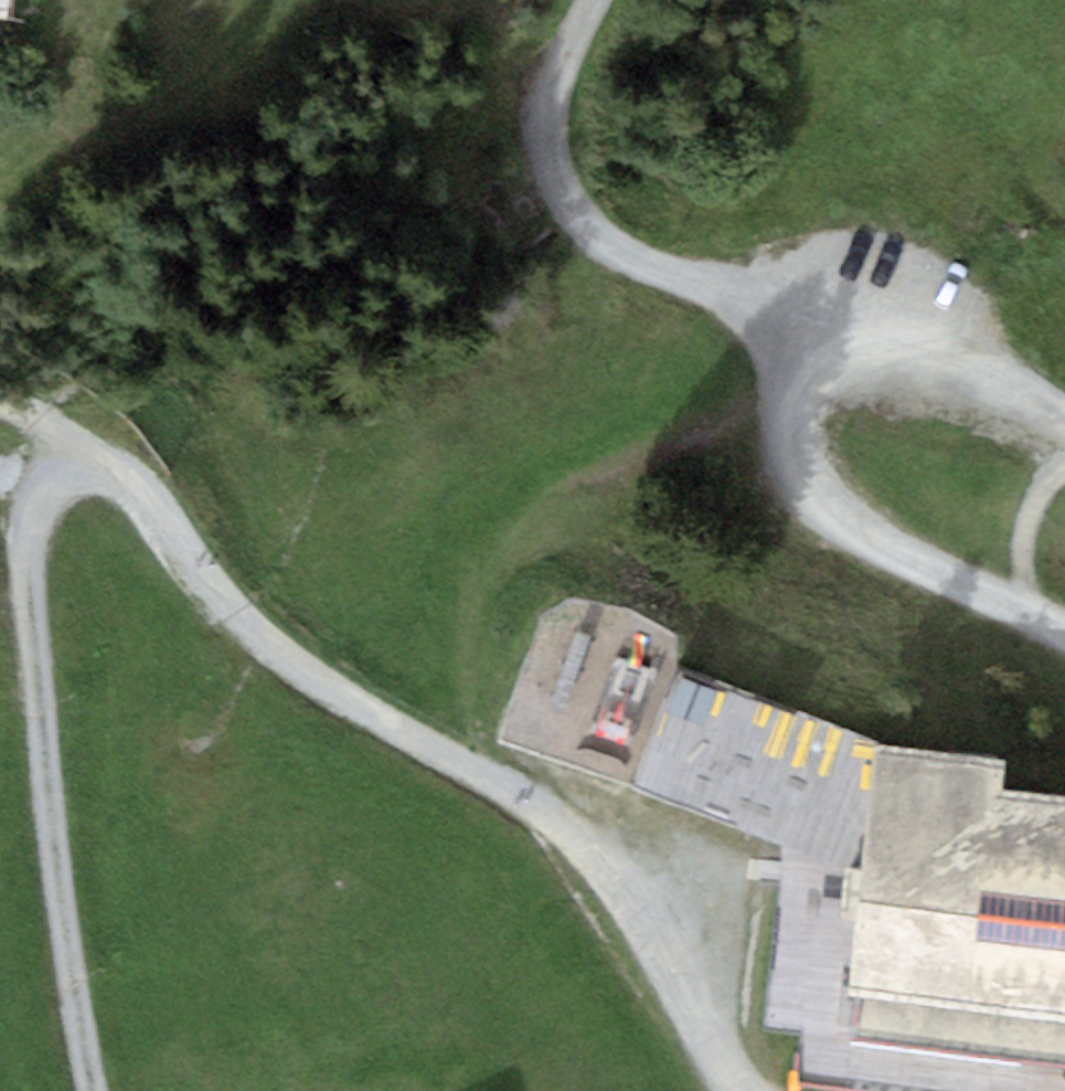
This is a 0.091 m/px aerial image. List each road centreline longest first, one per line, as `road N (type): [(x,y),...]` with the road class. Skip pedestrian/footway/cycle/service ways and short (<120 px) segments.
road 1 (track): [(86,475),(136,488),(206,581),(300,673),(539,805),(618,887),(713,1055),(742,1090)]
road 2 (track): [(59,1090),(50,1041),(30,506),(53,480),(86,475)]
road 3 (track): [(837,336),(727,289),(630,261),(574,218),(543,148),(558,76),(596,0)]
road 4 (track): [(1064,634),(835,519),(802,480),(787,434),(837,336)]
road 5 (track): [(1064,427),(837,336)]

